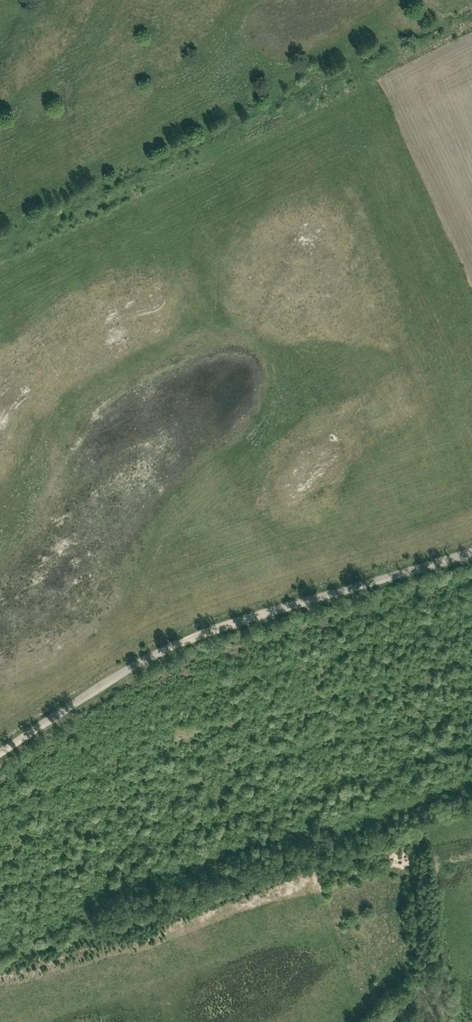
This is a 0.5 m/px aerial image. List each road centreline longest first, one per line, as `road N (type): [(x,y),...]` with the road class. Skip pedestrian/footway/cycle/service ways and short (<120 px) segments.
road 1 (track): [(471,548),(171,641),(0,749)]

